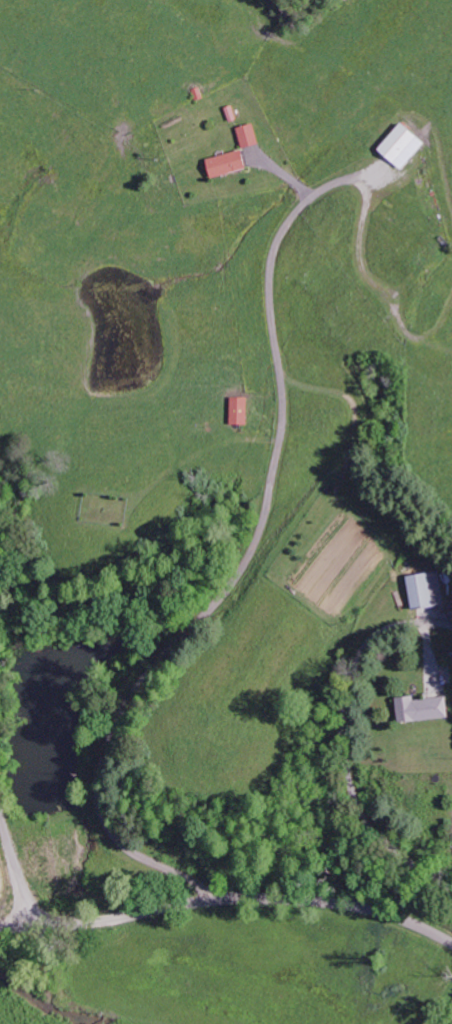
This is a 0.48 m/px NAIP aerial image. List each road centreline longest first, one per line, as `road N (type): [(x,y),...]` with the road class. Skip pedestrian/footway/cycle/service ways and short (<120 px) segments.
road 1 (residential): [(218,899),(119,840),(101,802),(102,772),(141,686),(232,584),(264,523),(287,413),(272,298),(283,233),(334,185),(353,181),(371,190)]
road 2 (residential): [(451,933),(395,905),(343,895),(0,908)]
road 3 (residential): [(451,887),(366,818),(348,762),(346,714),(356,669),(378,636),(420,622),(451,625)]
road 4 (residential): [(31,909),(0,768)]

